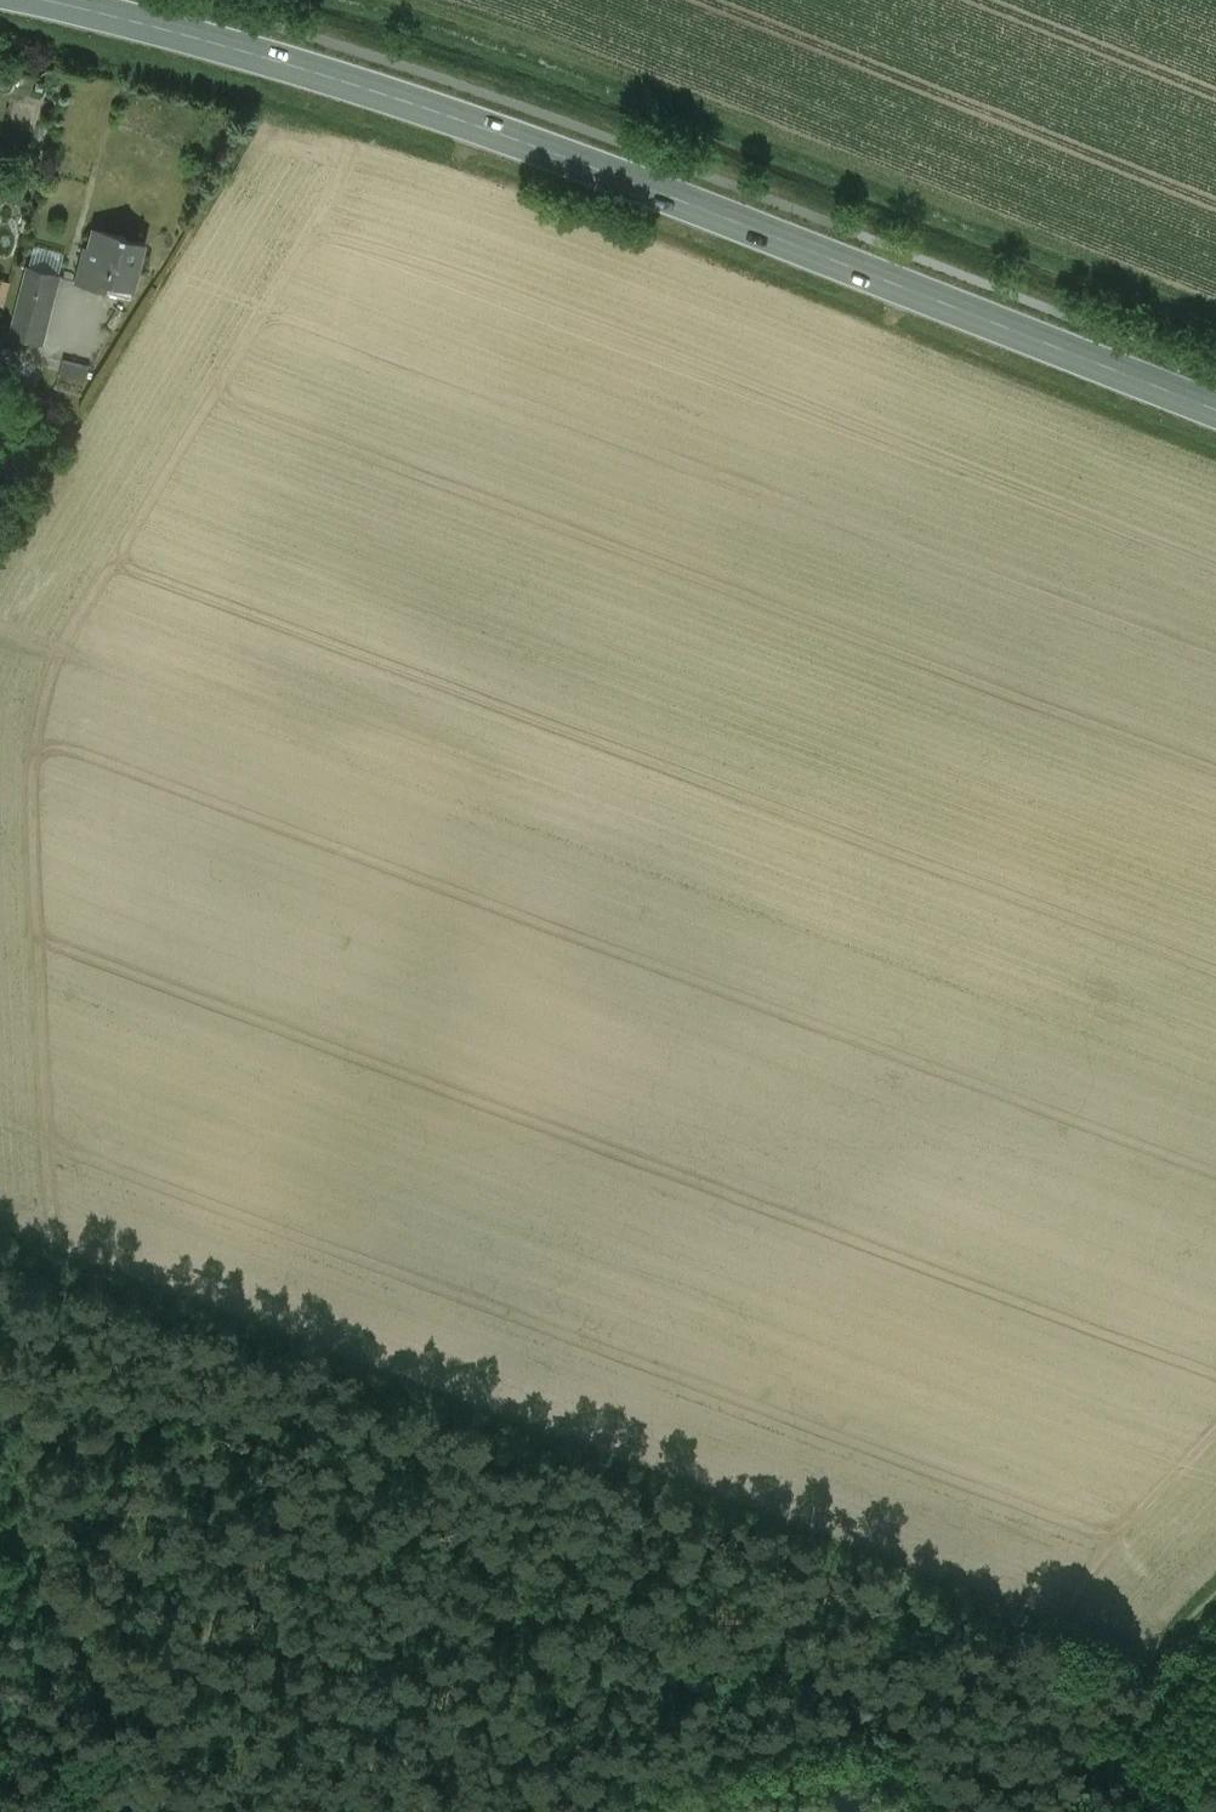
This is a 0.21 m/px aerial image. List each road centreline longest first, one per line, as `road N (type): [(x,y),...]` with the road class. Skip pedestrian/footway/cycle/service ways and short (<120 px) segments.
road 1 (secondary): [(51,0),(452,114),(1215,409)]

